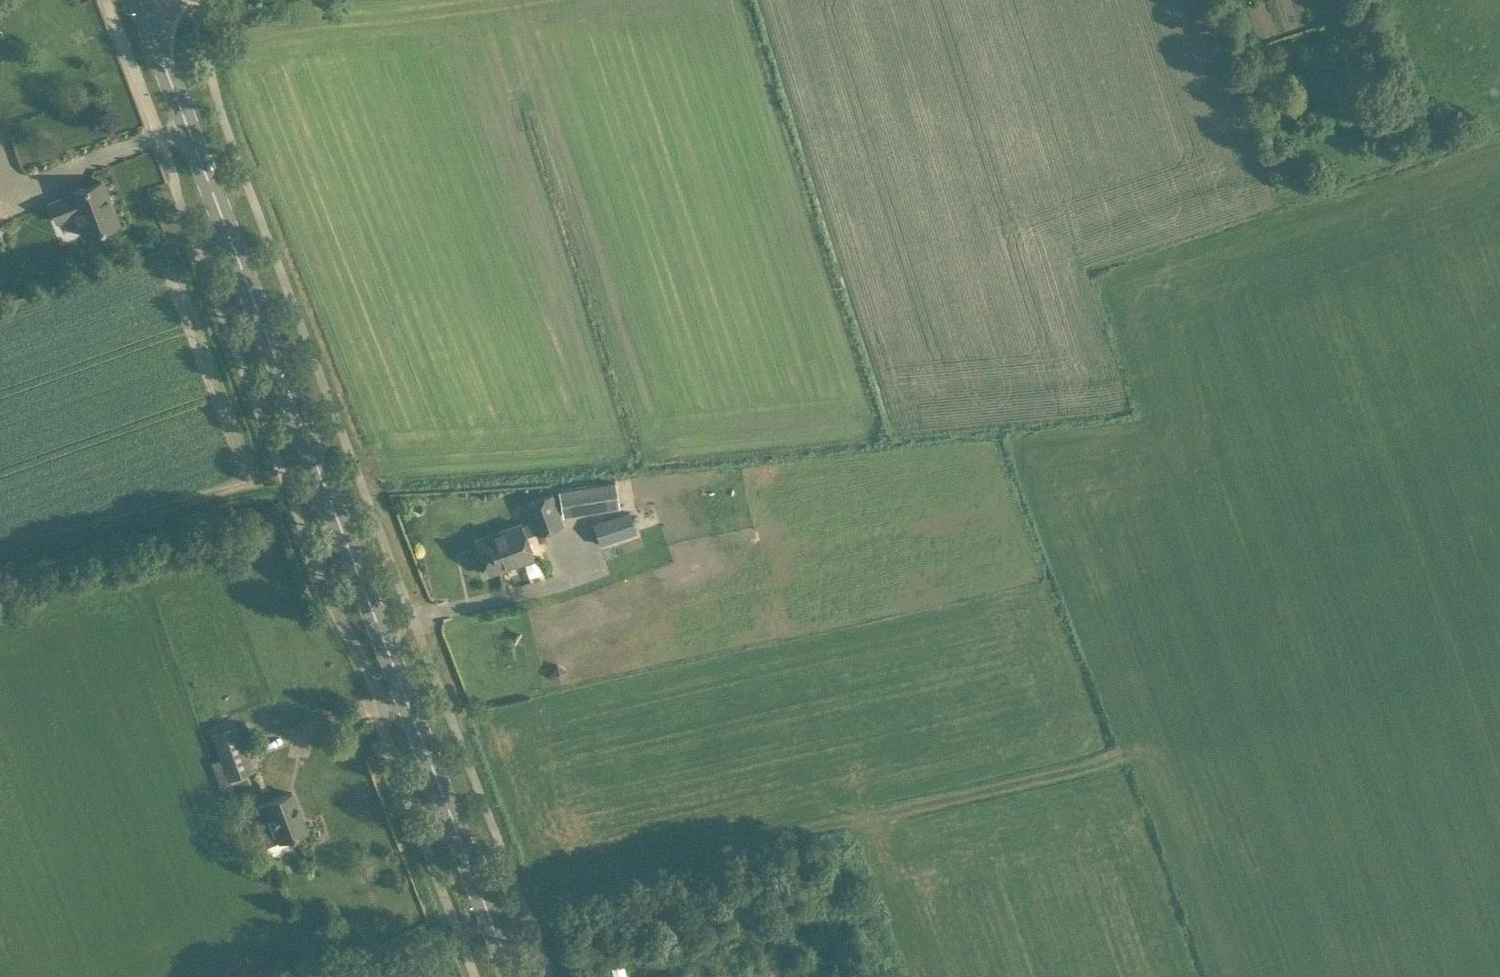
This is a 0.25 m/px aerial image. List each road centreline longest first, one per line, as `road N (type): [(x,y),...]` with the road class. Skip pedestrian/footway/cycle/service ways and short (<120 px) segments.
road 1 (secondary): [(511,976),(136,0)]

